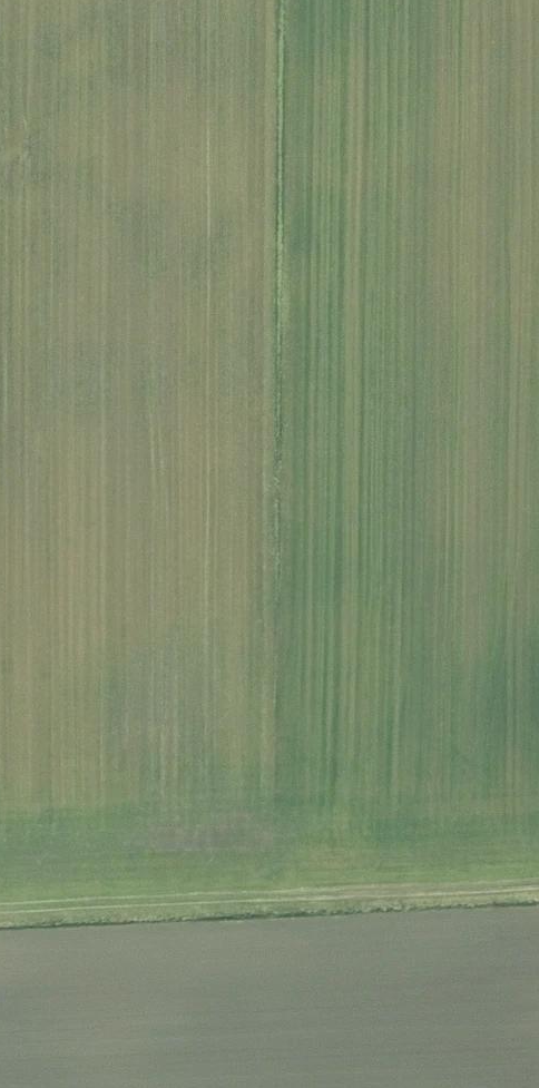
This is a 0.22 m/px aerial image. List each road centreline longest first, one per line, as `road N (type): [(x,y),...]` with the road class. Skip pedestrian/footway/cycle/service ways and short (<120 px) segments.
road 1 (track): [(538,886),(0,909)]

